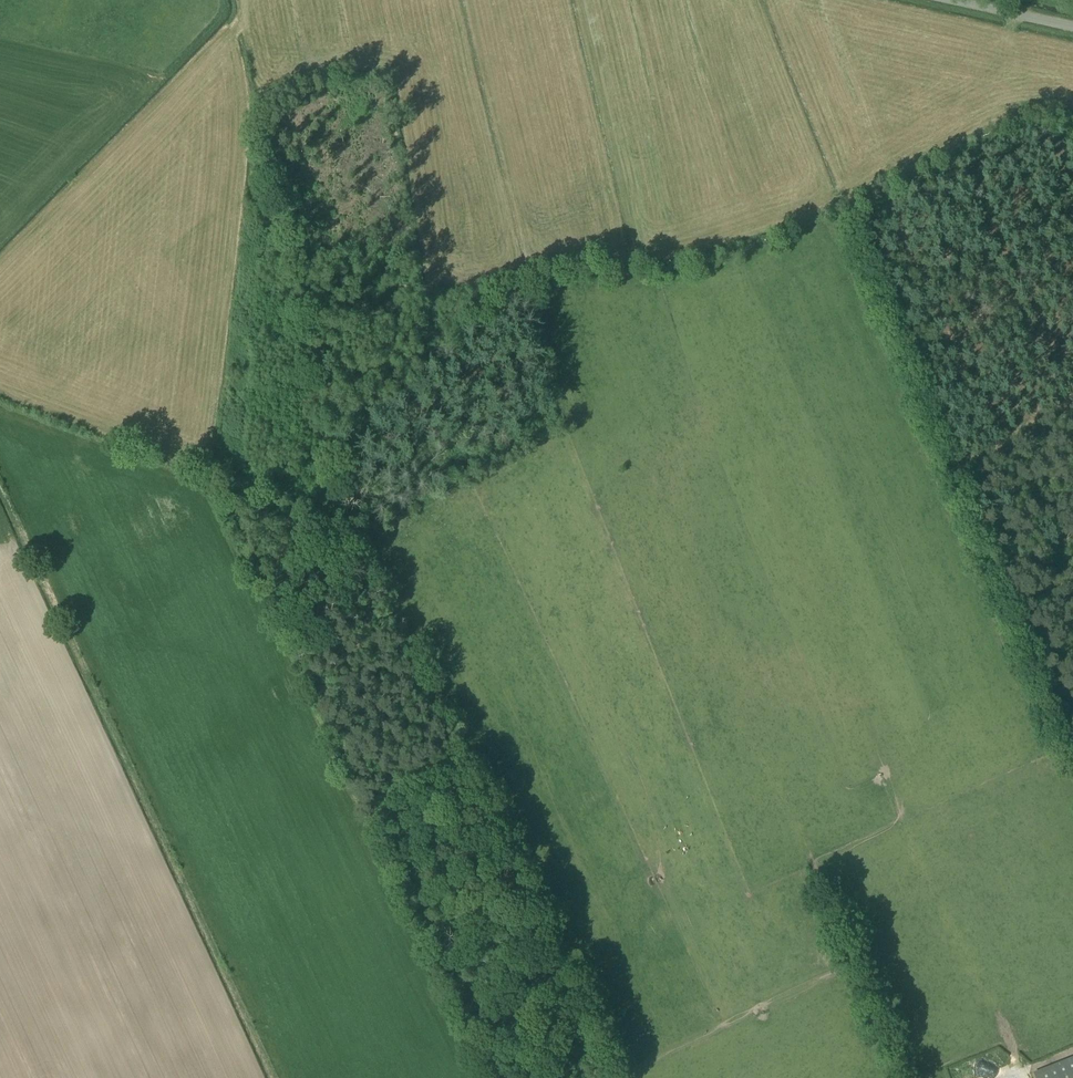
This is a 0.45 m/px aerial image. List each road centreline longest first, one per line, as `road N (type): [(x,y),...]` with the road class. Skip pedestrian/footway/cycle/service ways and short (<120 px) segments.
road 1 (unclassified): [(1072,28),(948,0)]

